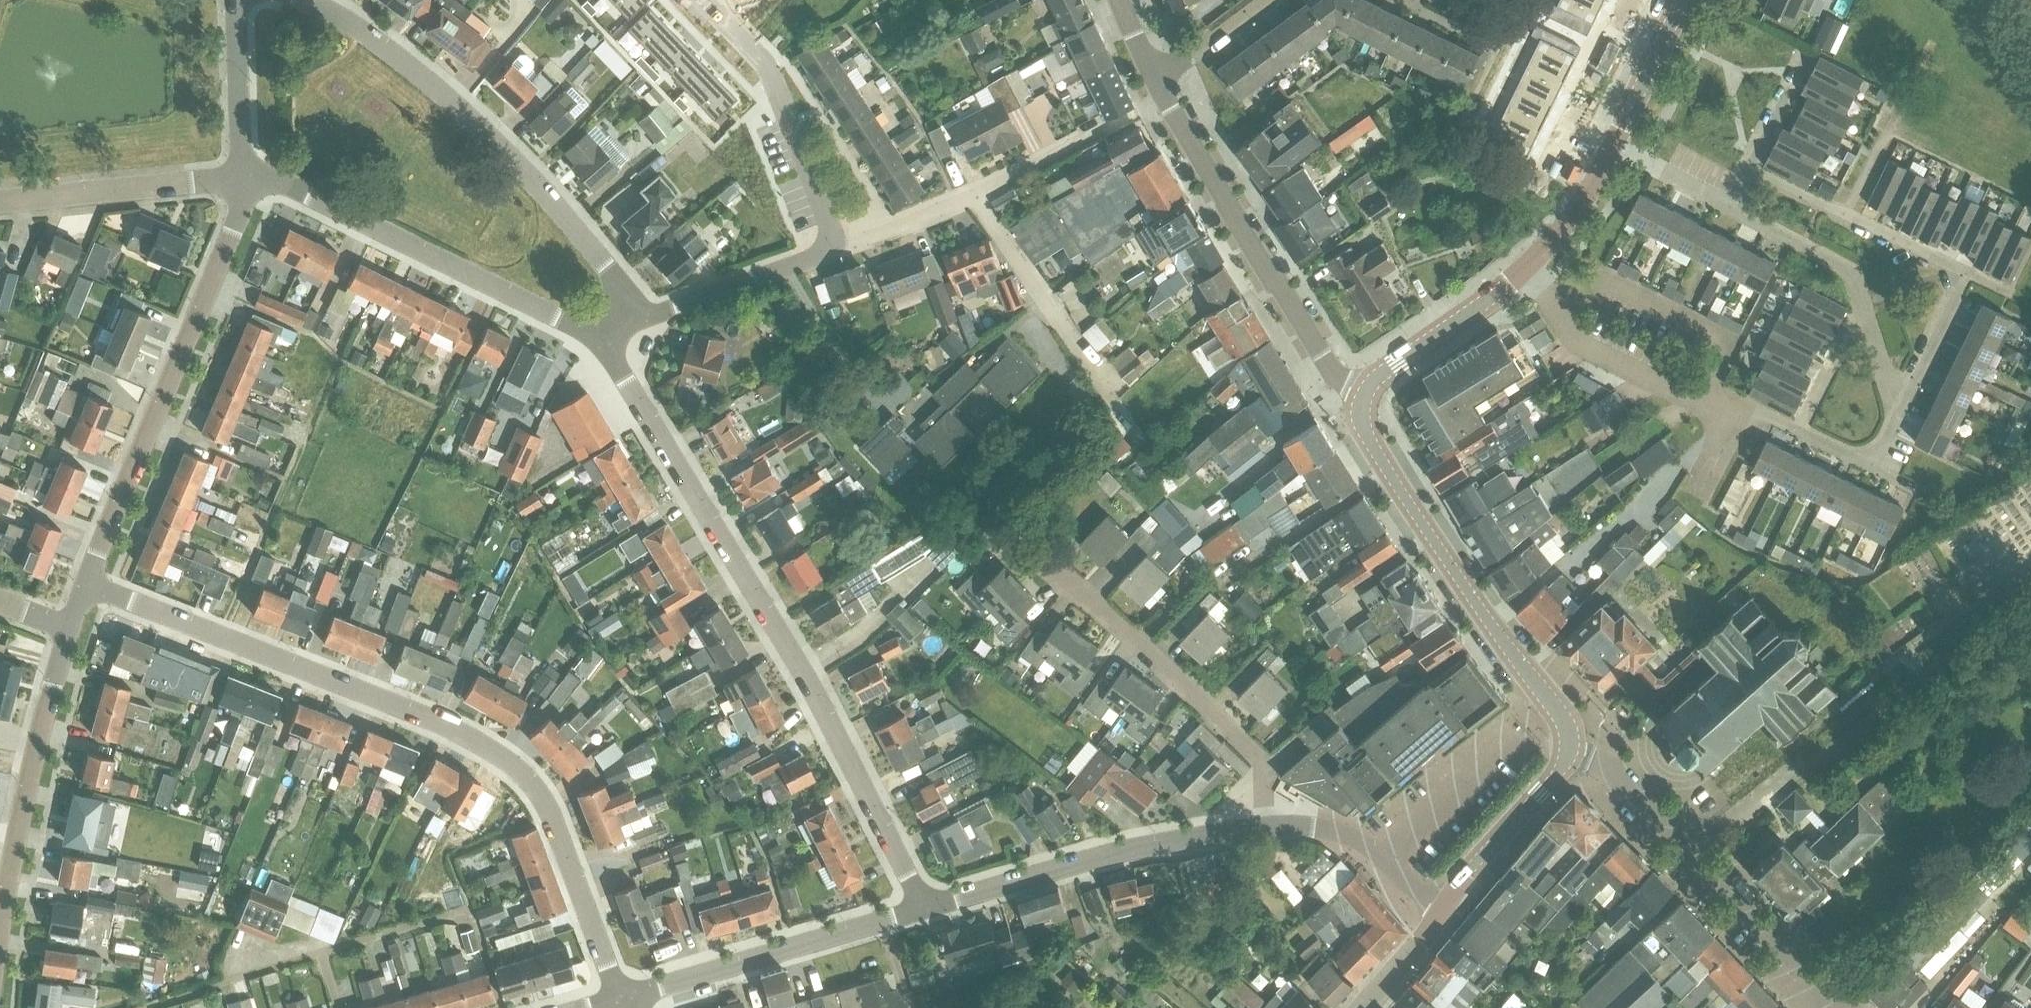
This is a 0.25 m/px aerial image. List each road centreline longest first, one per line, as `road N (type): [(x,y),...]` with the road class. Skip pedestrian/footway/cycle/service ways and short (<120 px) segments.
road 1 (residential): [(624,993),(540,790),(513,762),(421,714),(90,585)]
road 2 (residential): [(927,909),(813,687),(608,338)]
road 3 (residential): [(642,317),(483,122),(365,33),(307,0)]
road 4 (residential): [(90,585),(239,216),(244,174)]
road 5 (tertiary): [(1571,751),(1568,721),(1483,613),(1366,432),(1365,393)]
road 6 (residential): [(608,338),(273,179),(244,174)]
road 7 (residential): [(1899,410),(1969,275),(1751,169)]
road 8 (unclassified): [(1840,1002),(1596,757),(1571,751)]
road 9 (residential): [(1258,828),(1260,756),(1041,556)]
road 10 (residential): [(1168,102),(973,197),(837,250)]
road 11 (unclassified): [(1365,393),(1341,381),(1168,102)]
road 12 (unclassified): [(927,909),(1105,855),(1258,828)]
road 13 (residential): [(0,945),(13,858),(71,629)]
road 14 (residential): [(624,993),(927,909)]
road 15 (residential): [(708,0),(767,61),(837,250)]
road 16 (residential): [(1701,404),(1731,340),(1614,283),(1590,284),(1551,304)]
road 17 (residential): [(244,174),(0,202)]
road 18 (unclassified): [(1447,906),(1343,835),(1258,828)]
road 19 (tertiary): [(1365,393),(1372,380),(1531,266)]
road 20 (residential): [(837,250),(642,317)]
road 21 (tertiary): [(1447,906),(1571,751)]
road 22 (residential): [(1551,304),(1573,341),(1701,404)]
road 23 (residential): [(244,174),(236,0)]
road 24 (residential): [(1863,303),(1850,273),(1729,208)]
road 25 (tertiary): [(1612,146),(1684,0)]
road 26 (residential): [(1797,430),(1873,466),(1899,410)]
road 27 (tertiary): [(1531,266),(1568,222),(1612,146)]
road 28 (residential): [(1797,430),(1863,303)]
road 29 (tertiary): [(1354,1007),(1447,906)]
road 30 (unclassified): [(1155,78),(1266,0)]
road 31 (residential): [(1729,208),(1612,146)]
road 32 (residential): [(1751,169),(1809,56)]

